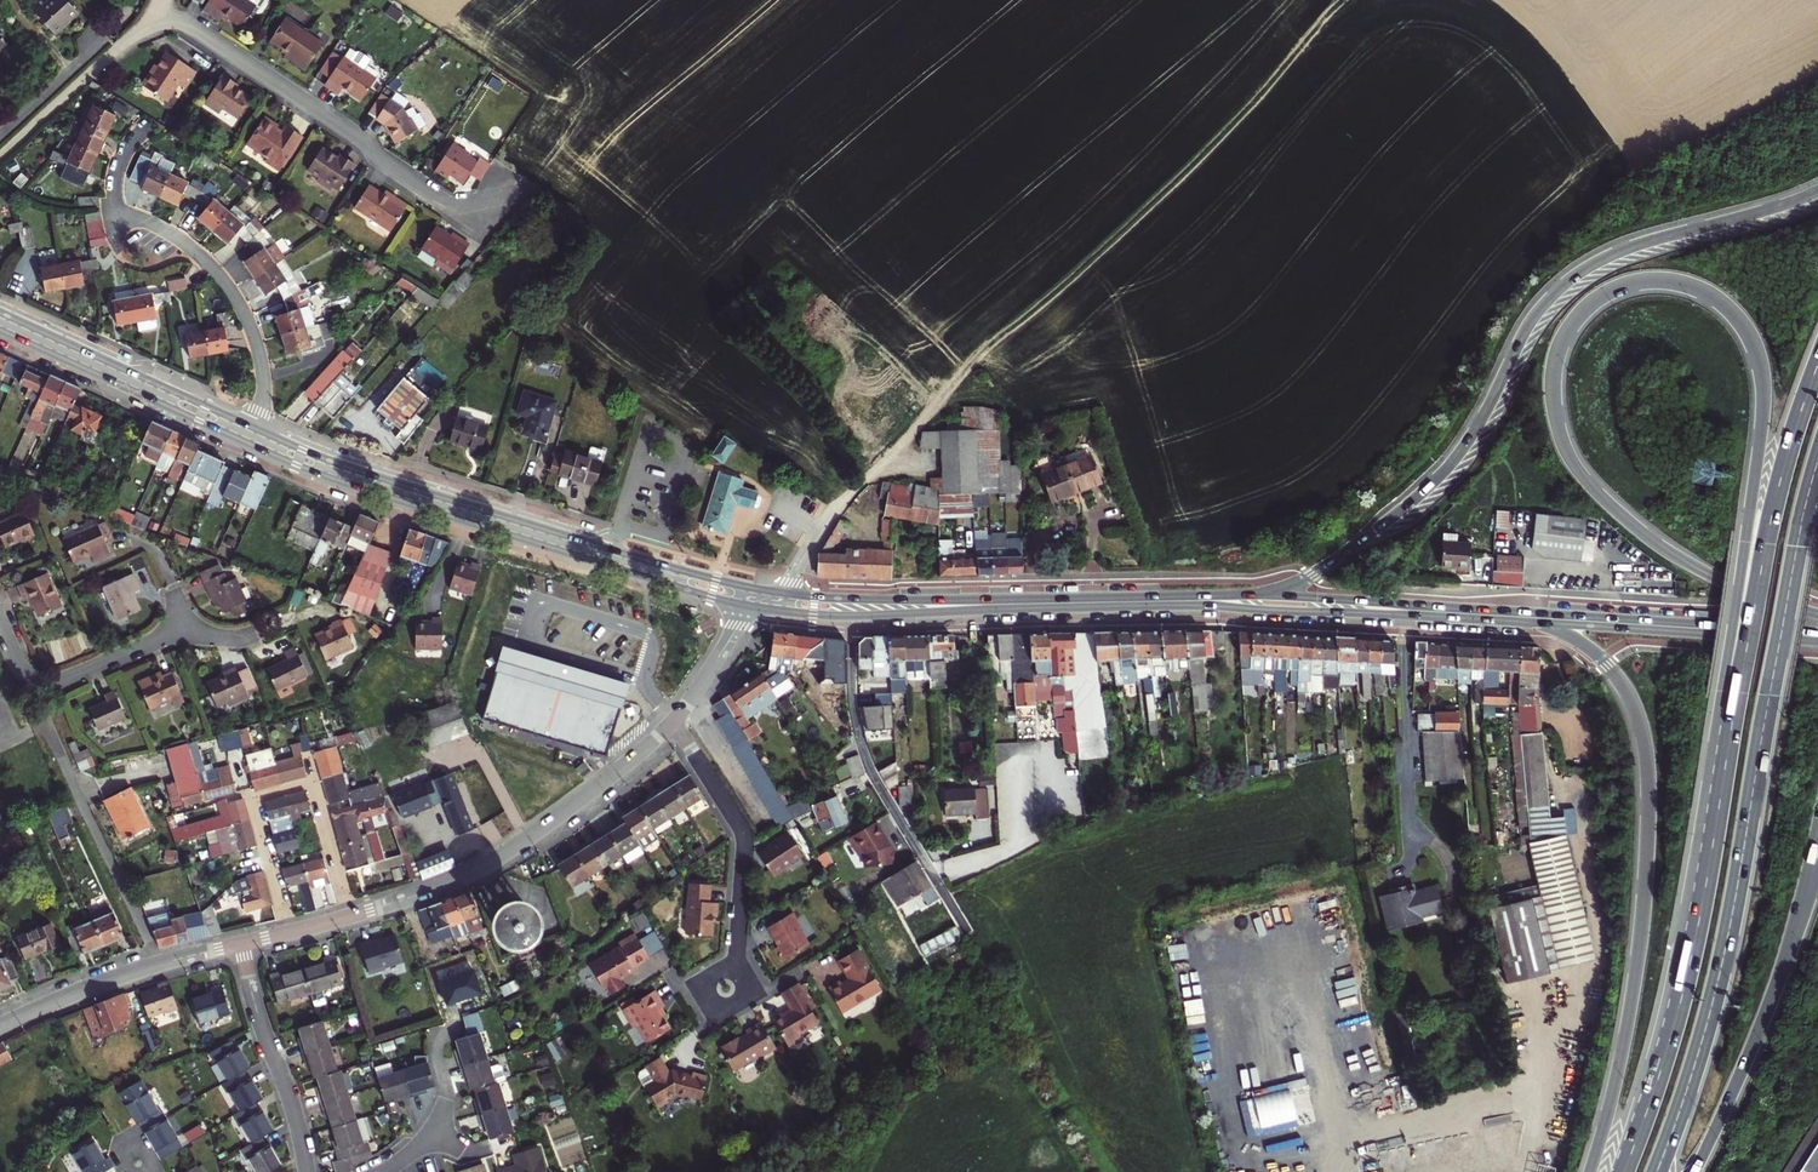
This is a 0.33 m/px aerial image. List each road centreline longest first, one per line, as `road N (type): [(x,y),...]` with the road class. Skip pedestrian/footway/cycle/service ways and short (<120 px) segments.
road 1 (trunk): [(1738,588),(1615,510),(1562,440),(1552,393),(1558,349),(1580,312),(1615,290),(1659,280),(1701,289),(1725,304),(1751,338),(1763,413),(1738,588)]
road 2 (trunk): [(1817,196),(1589,273),(1539,317),(1482,427),(1429,492),(1308,578),(1235,601)]
road 3 (trunk): [(1657,1171),(1722,963),(1817,467)]
road 4 (track): [(1332,0),(1336,8),(1261,93),(1151,202),(903,422),(840,507)]
road 5 (trunk): [(1502,613),(1593,649),(1627,691),(1644,747),(1639,952),(1590,1171)]
road 6 (trunk): [(1817,364),(1772,518),(1691,956)]
road 7 (primary): [(761,590),(358,470),(257,430)]
road 8 (primary): [(250,445),(363,490),(751,607)]
road 9 (residential): [(1030,751),(1029,840),(934,873),(860,746),(852,616)]
road 10 (residential): [(152,24),(192,27),(445,204),(526,190)]
road 11 (tertiary): [(351,916),(438,889),(515,850),(673,721)]
road 12 (trunk): [(1738,588),(1691,956)]
road 13 (residential): [(287,933),(252,799),(312,785),(351,916)]
road 14 (trunk): [(1696,1171),(1767,1013),(1808,889)]
road 15 (residential): [(114,212),(176,237),(232,293),(262,364),(257,430)]
road 16 (residential): [(673,721),(743,841),(727,990)]
road 17 (primary): [(257,430),(0,312)]
road 18 (primary): [(0,331),(250,445)]
road 19 (primary): [(1502,613),(1235,601)]
road 20 (tertiary): [(0,1027),(124,976),(239,944)]
road 21 (primary): [(1039,604),(786,595)]
road 22 (residential): [(239,944),(307,1171)]
road 23 (trunk): [(1691,956),(1658,1082),(1624,1171)]
road 24 (primary): [(1715,629),(1502,613)]
road 25 (residential): [(0,159),(152,24)]
road 26 (primary): [(1235,601),(1039,604)]
road 27 (primary): [(852,616),(1039,604)]
road 28 (residential): [(32,693),(178,632)]
road 29 (tertiary): [(673,721),(751,607)]

